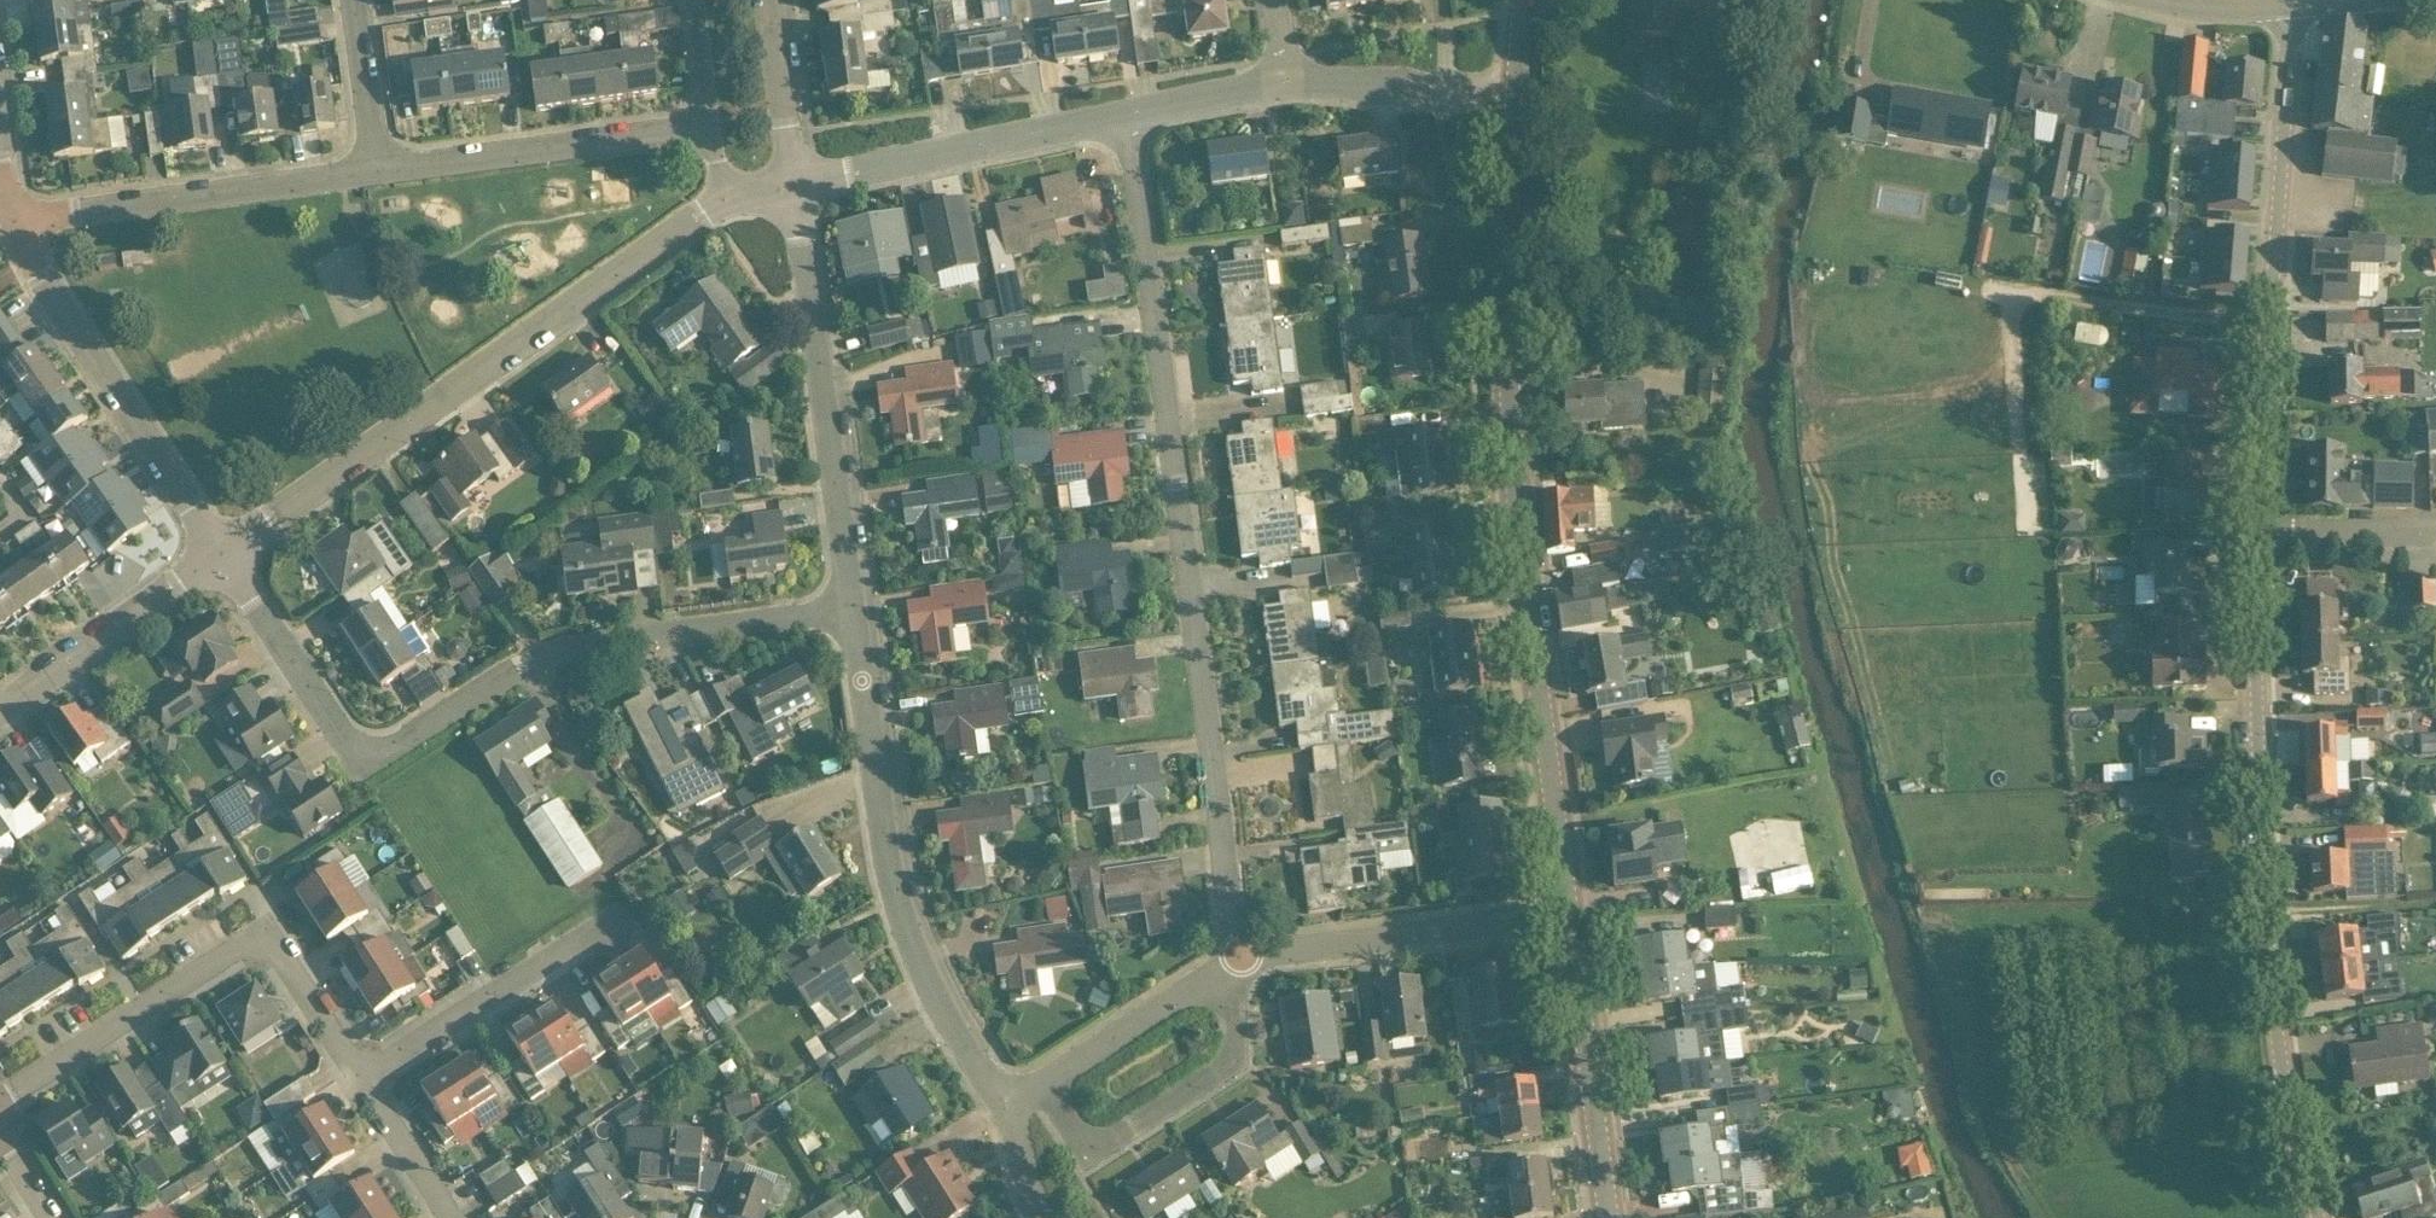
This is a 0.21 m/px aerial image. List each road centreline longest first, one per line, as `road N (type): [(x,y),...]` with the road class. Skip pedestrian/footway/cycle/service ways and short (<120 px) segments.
road 1 (unclassified): [(2317,1217),(2294,1145),(2265,952),(2255,644),(2289,5)]
road 2 (residential): [(1236,957),(1127,115)]
road 3 (secondary): [(1568,916),(1519,536),(1508,332),(1515,101)]
road 4 (residential): [(855,612),(589,645),(499,681),(396,747),(371,754),(352,745),(226,558)]
road 5 (unclassified): [(226,558),(729,195)]
road 6 (residential): [(1006,1109),(934,991),(896,890),(855,612)]
road 7 (residential): [(360,1083),(264,934),(0,1095)]
road 8 (residential): [(855,612),(795,182)]
road 9 (residential): [(226,558),(10,214)]
road 10 (residential): [(10,214),(383,169)]
road 11 (residential): [(1227,968),(1238,1061),(1106,1144),(1091,1146),(1077,1134),(1047,1080)]
road 12 (residential): [(383,169),(719,126)]
road 13 (unclassified): [(795,182),(1127,115)]
road 14 (residential): [(1236,957),(1568,916)]
road 15 (secondary): [(1610,1217),(1568,916)]
road 16 (residential): [(607,925),(360,1083)]
road 17 (unclassified): [(0,712),(226,558)]
road 18 (unclassified): [(1287,84),(1515,101)]
road 19 (residential): [(1047,1080),(1227,968)]
road 20 (residential): [(795,182),(770,0)]
road 21 (residential): [(383,169),(356,0)]
road 22 (unclassified): [(1127,115),(1287,84)]
road 23 (residential): [(451,1217),(360,1083)]
road 24 (residential): [(719,126),(700,0)]

